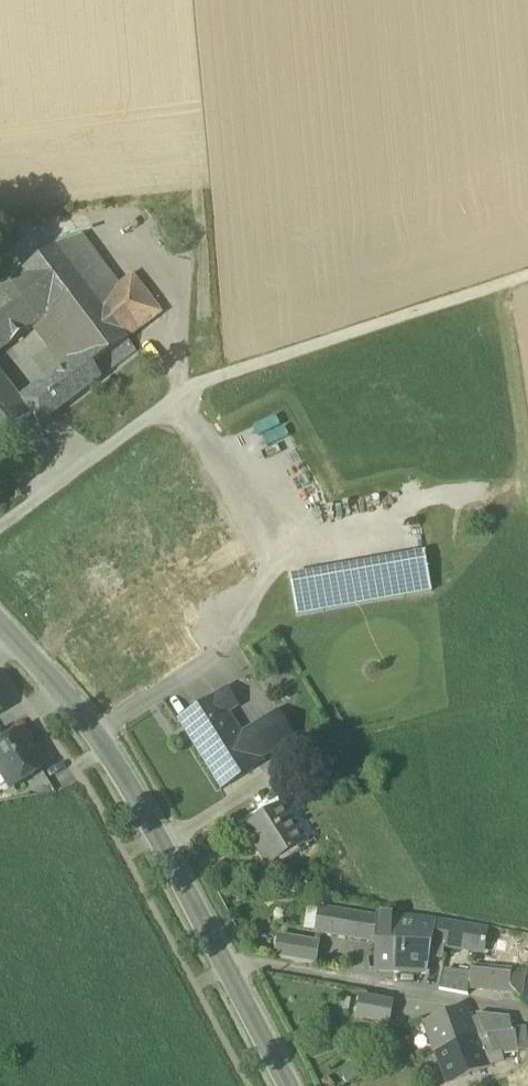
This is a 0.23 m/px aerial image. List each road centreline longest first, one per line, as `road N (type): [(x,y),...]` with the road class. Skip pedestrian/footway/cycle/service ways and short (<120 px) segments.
road 1 (track): [(0,526),(194,385),(527,275)]
road 2 (secondary): [(0,626),(83,716),(126,777),(291,1085)]

